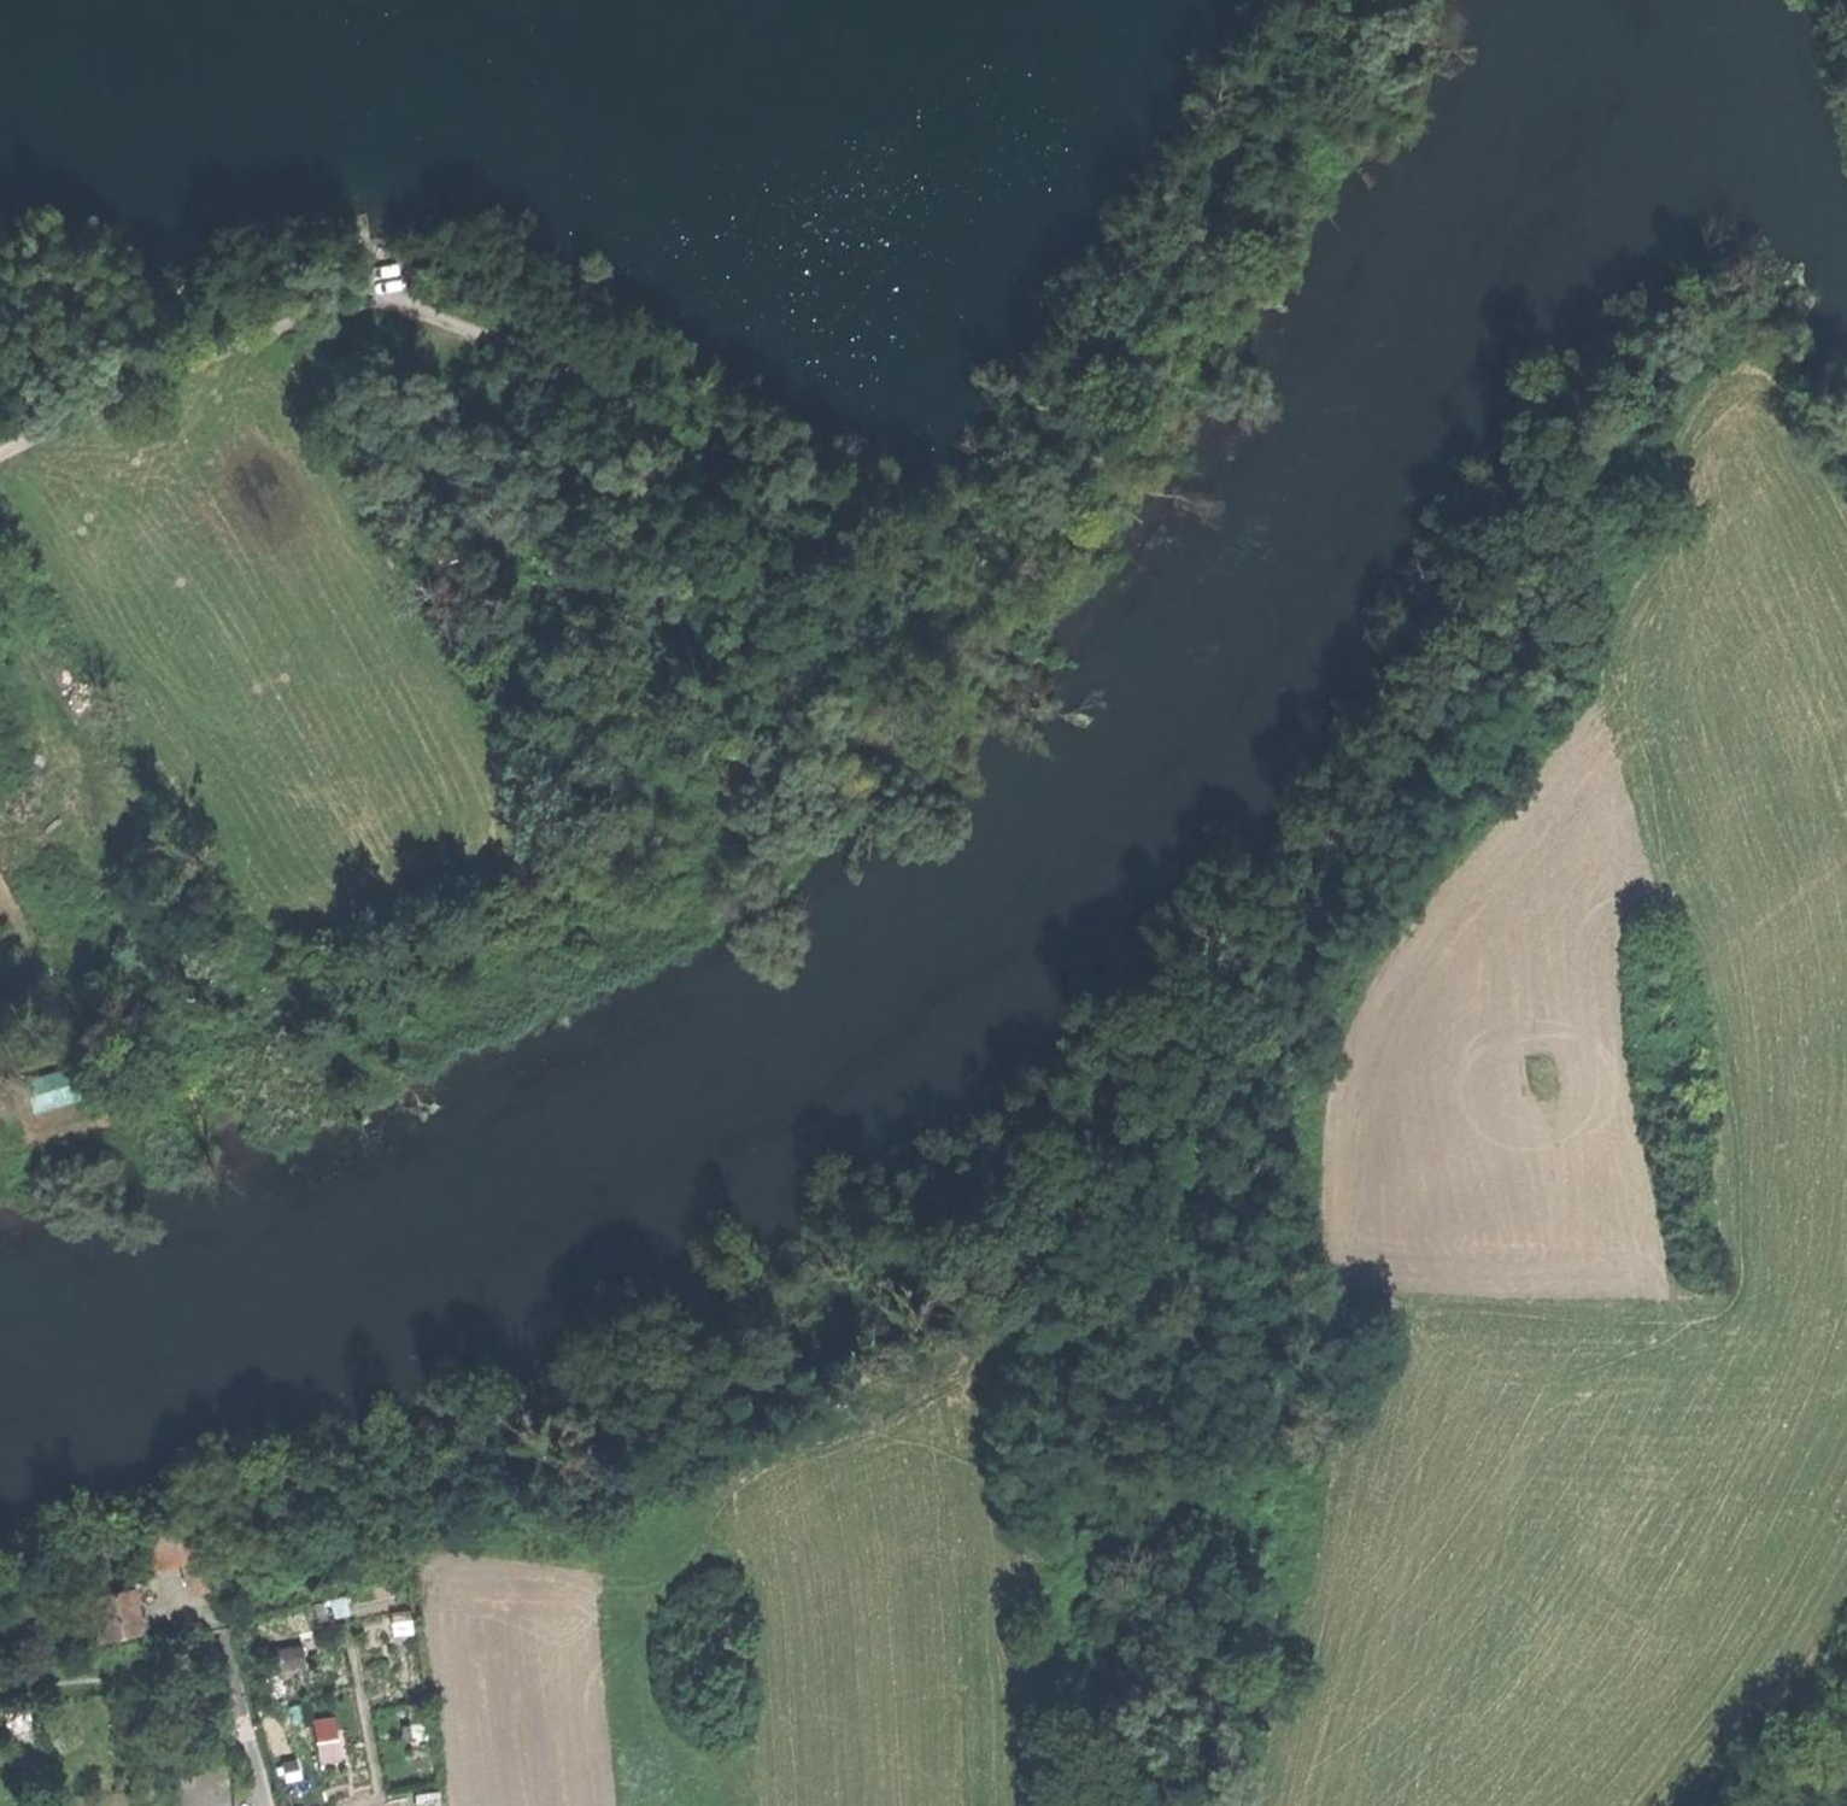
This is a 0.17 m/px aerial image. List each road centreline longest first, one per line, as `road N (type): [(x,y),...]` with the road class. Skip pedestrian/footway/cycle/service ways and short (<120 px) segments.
road 1 (track): [(1586,1304),(1051,1319),(1024,1358),(1037,1805)]
road 2 (track): [(0,449),(355,307),(419,306),(496,337),(910,597)]

